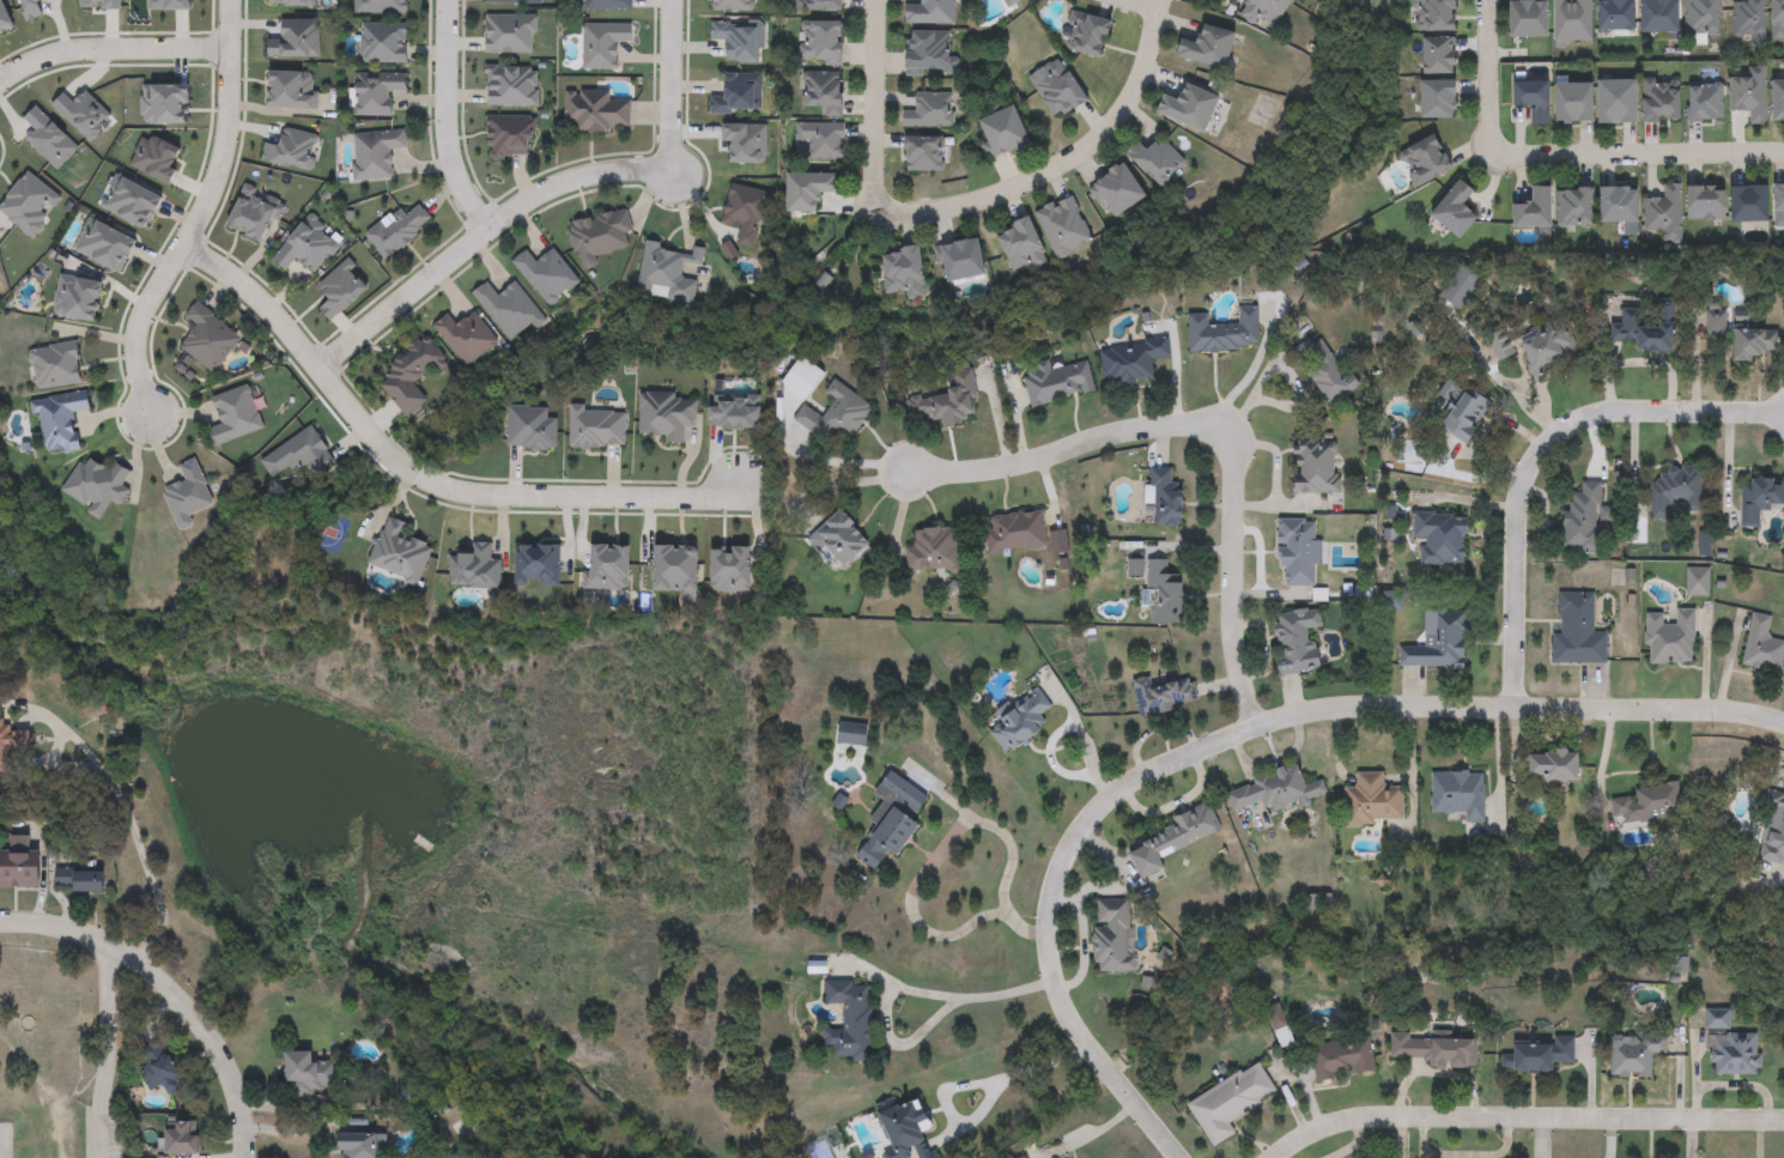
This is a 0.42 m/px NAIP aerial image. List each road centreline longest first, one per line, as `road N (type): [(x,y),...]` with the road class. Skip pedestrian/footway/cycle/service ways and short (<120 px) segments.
road 1 (residential): [(1180,1157),(1075,1019),(1057,976),(1051,922),(1061,867),(1080,831),(1117,793),(1258,721),(1343,704),(1699,707),(1783,721)]
road 2 (residential): [(183,247),(242,284),(384,454),(445,491),(703,502),(735,489)]
road 3 (residential): [(1258,721),(1234,643),(1232,455),(1209,429),(1141,428),(982,469),(910,473)]
road 4 (residential): [(1273,1157),(1359,1115),(1783,1119)]
road 5 (residential): [(1512,708),(1522,485),(1549,448),(1571,425),(1620,414),(1783,413)]
road 6 (residential): [(230,0),(223,154),(211,198),(136,338),(150,418)]
road 7 (residential): [(669,174),(584,177),(523,207),(320,370)]
road 8 (residential): [(873,217),(991,200),(1076,157),(1124,101),(1163,0)]
road 9 (residential): [(0,923),(55,926),(104,940),(159,980),(202,1023),(230,1067),(245,1157)]
road 10 (residential): [(1783,155),(1492,150)]
road 11 (residential): [(490,235),(457,183),(447,147),(445,0)]
road 12 (residential): [(0,85),(51,51),(79,47),(230,49)]
road 13 (residential): [(875,0),(873,217)]
road 14 (residential): [(671,0),(669,174)]
road 15 (residential): [(1492,150),(1487,0)]

